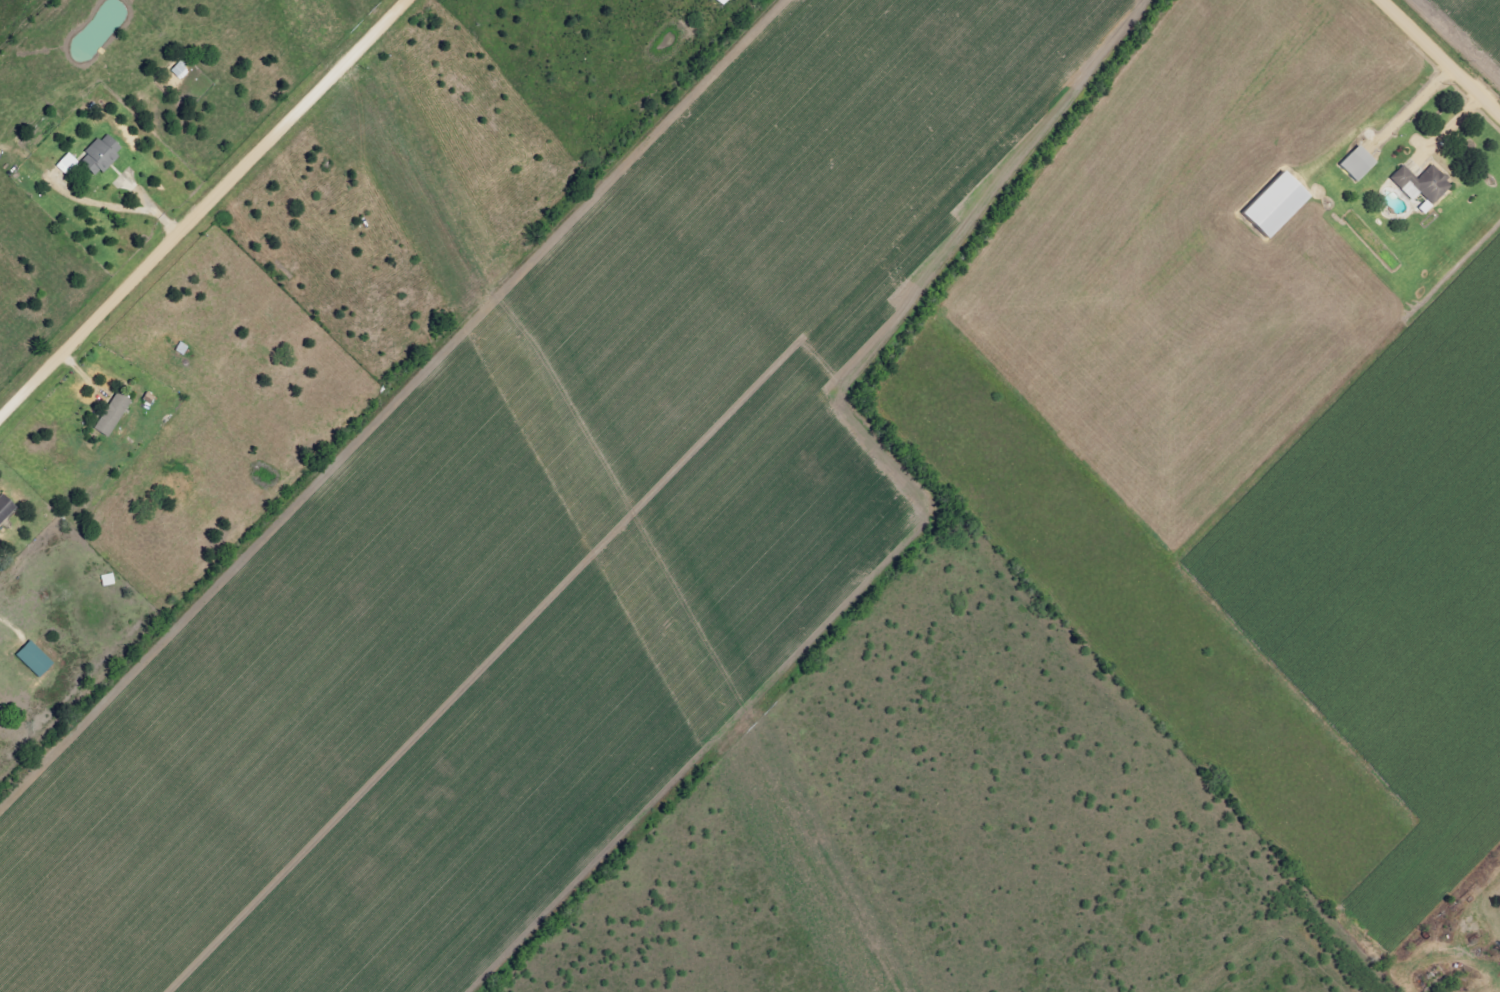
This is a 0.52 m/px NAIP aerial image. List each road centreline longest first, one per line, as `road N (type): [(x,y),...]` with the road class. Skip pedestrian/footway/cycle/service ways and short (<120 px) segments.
road 1 (residential): [(0,419),(409,0)]
road 2 (residential): [(1499,111),(1386,0)]

